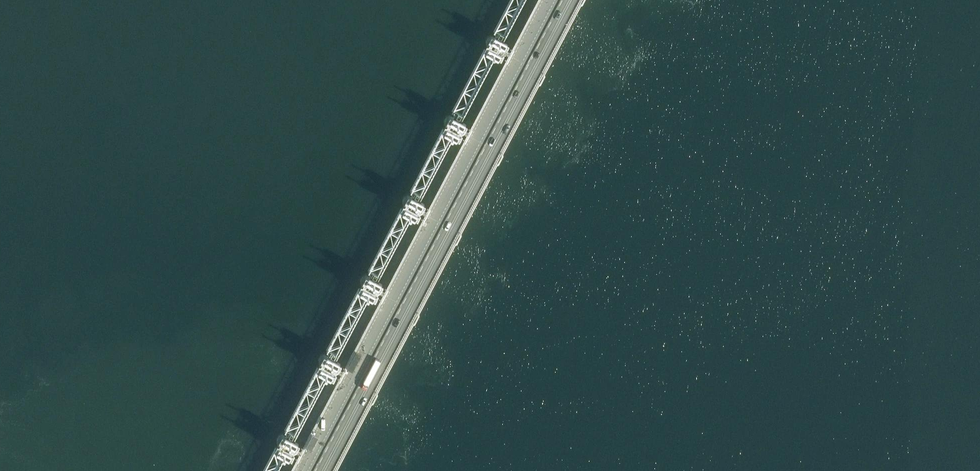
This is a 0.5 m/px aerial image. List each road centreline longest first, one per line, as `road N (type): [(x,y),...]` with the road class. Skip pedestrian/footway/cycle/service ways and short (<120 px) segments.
road 1 (primary): [(321,470),(569,0)]
road 2 (unclassified): [(300,470),(548,0)]

